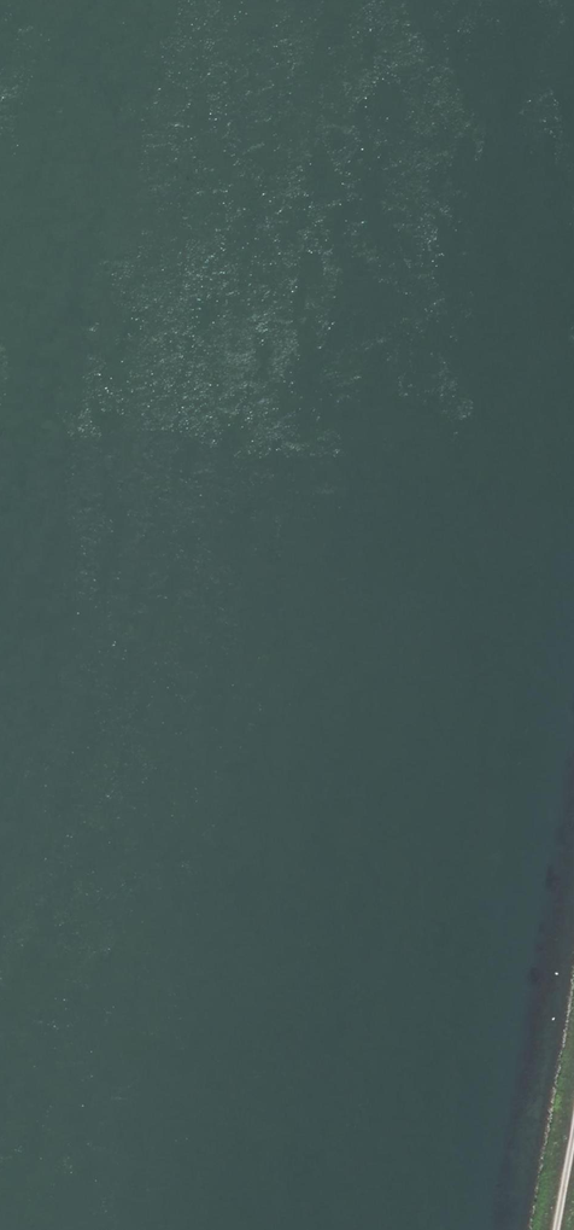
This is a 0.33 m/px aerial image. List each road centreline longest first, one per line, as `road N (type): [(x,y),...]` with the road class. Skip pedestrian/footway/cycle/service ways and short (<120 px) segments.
road 1 (track): [(573,1102),(550,1229)]

